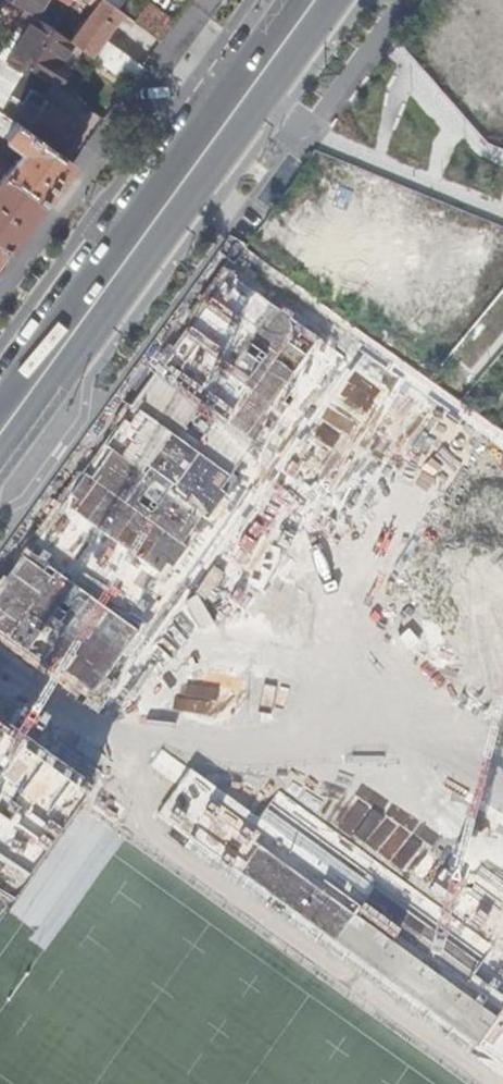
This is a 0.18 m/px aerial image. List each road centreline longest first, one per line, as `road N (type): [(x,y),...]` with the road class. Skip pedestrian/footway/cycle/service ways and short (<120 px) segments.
road 1 (primary): [(0,466),(337,0)]
road 2 (primary): [(281,0),(0,388)]

